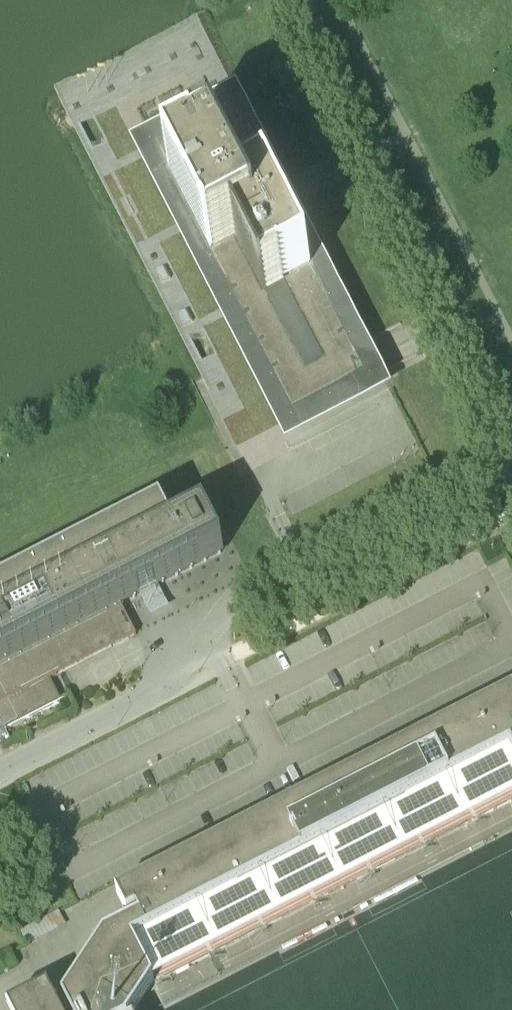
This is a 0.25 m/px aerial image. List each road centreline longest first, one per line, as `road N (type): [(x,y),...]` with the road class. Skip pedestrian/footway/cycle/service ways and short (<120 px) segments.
road 1 (unclassified): [(0,769),(173,677),(260,586),(511,461)]
road 2 (unclassified): [(298,0),(511,426)]

